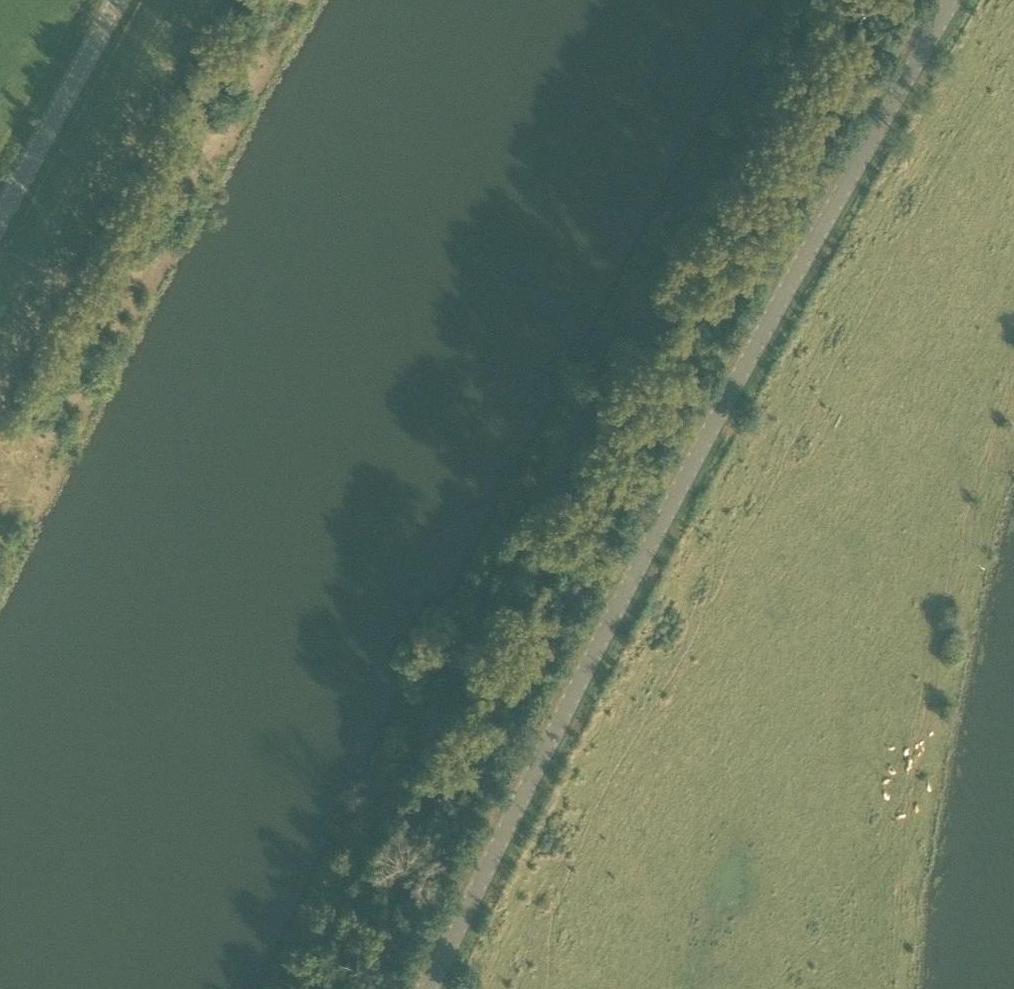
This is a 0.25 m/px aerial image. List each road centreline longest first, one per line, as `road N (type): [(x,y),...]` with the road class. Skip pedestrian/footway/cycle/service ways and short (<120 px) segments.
road 1 (unclassified): [(431,988),(667,514),(954,0)]
road 2 (residential): [(0,218),(117,0)]

